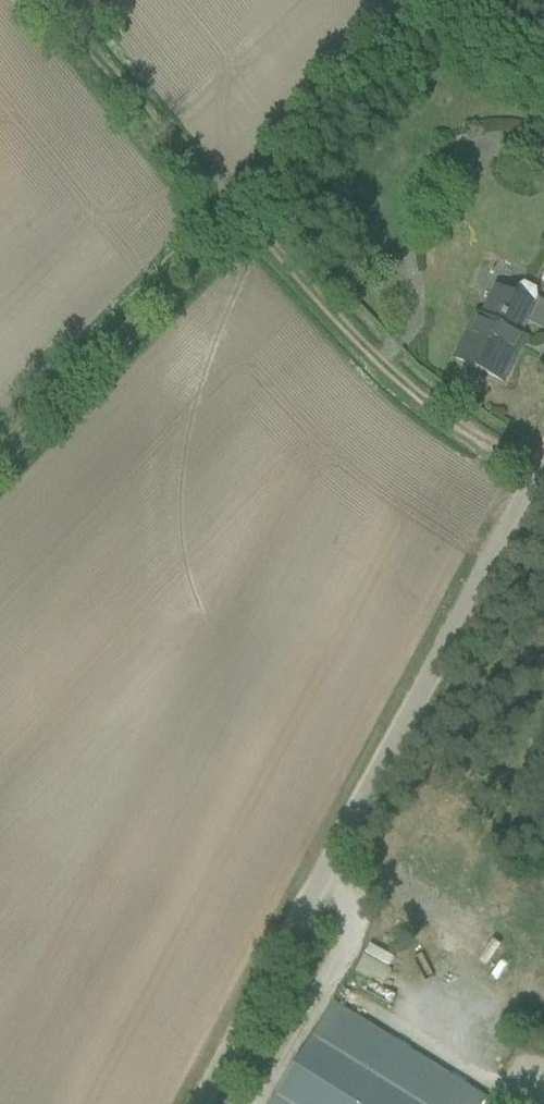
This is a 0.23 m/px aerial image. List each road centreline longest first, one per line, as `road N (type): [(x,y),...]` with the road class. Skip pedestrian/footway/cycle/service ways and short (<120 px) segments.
road 1 (unclassified): [(203,1103),(539,469)]
road 2 (track): [(539,469),(428,404),(363,345),(302,284),(240,205),(181,160),(49,0)]
road 3 (track): [(0,453),(439,0)]

